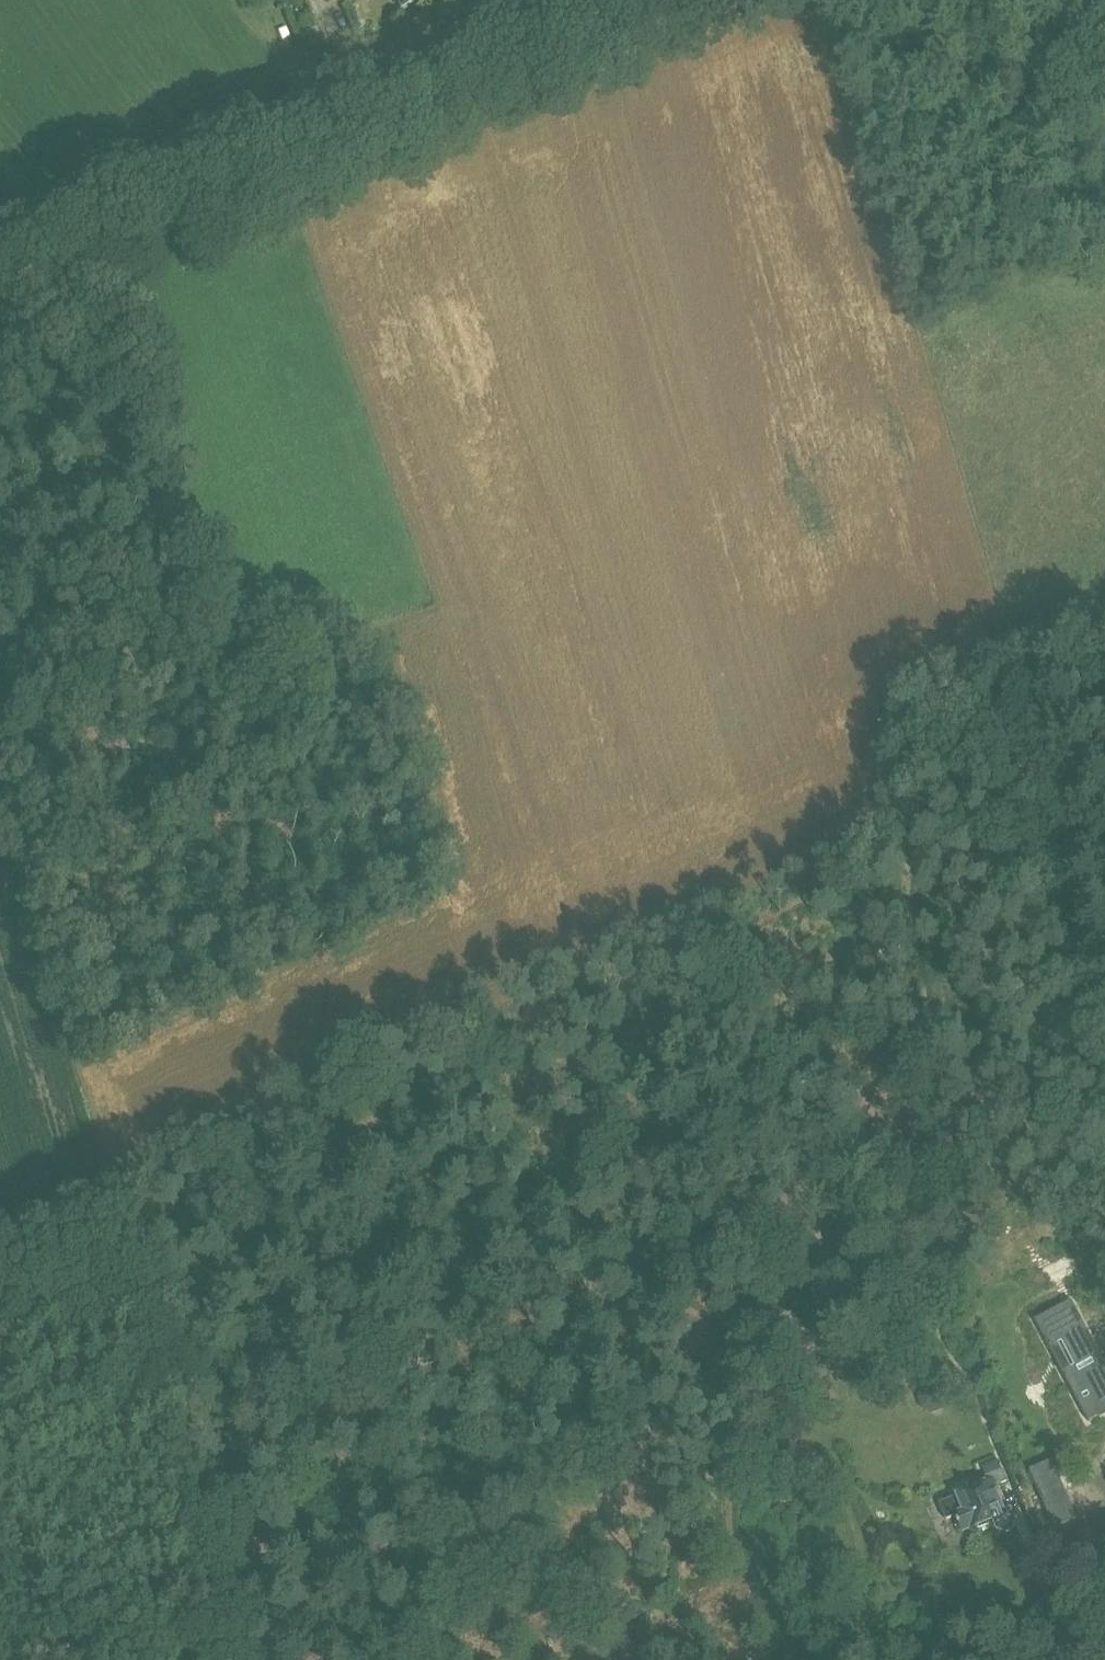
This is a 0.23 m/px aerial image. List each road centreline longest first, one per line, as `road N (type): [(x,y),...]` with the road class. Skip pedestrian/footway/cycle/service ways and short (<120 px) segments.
road 1 (track): [(0,290),(680,0)]

